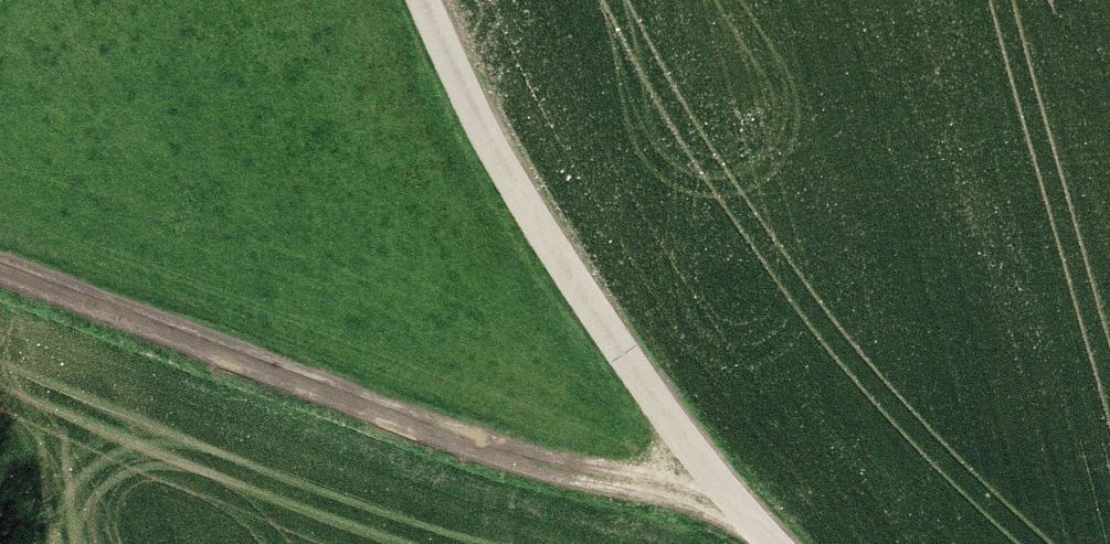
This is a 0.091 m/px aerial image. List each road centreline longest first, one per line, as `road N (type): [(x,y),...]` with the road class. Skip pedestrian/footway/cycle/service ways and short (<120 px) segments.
road 1 (track): [(0,269),(377,418),(646,483),(765,521)]
road 2 (track): [(414,0),(459,115),(588,343),(788,543)]

